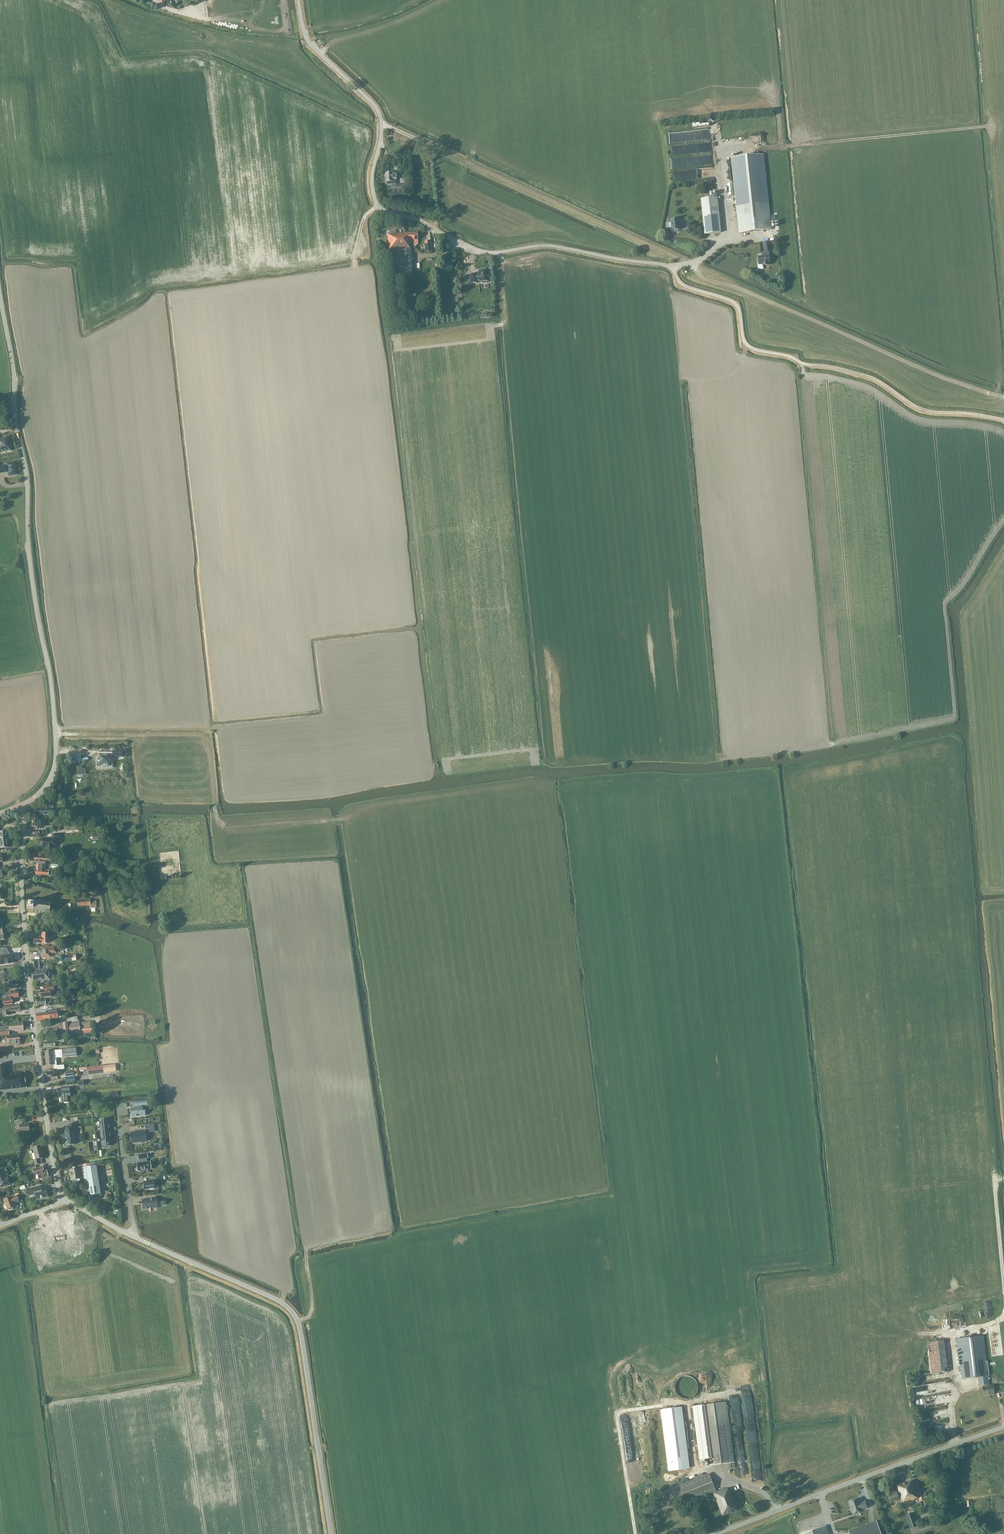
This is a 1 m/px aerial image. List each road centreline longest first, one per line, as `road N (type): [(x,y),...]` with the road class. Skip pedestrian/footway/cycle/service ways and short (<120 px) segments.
road 1 (tertiary): [(22,805),(54,772),(55,725),(0,297)]
road 2 (unclassified): [(149,1244),(285,1305),(300,1328),(331,1533)]
road 3 (residential): [(62,1200),(27,970),(24,824)]
road 4 (unclassified): [(717,1533),(1003,1428)]
road 5 (track): [(988,126),(780,146),(776,90)]
road 6 (track): [(1003,420),(916,408),(867,377)]

